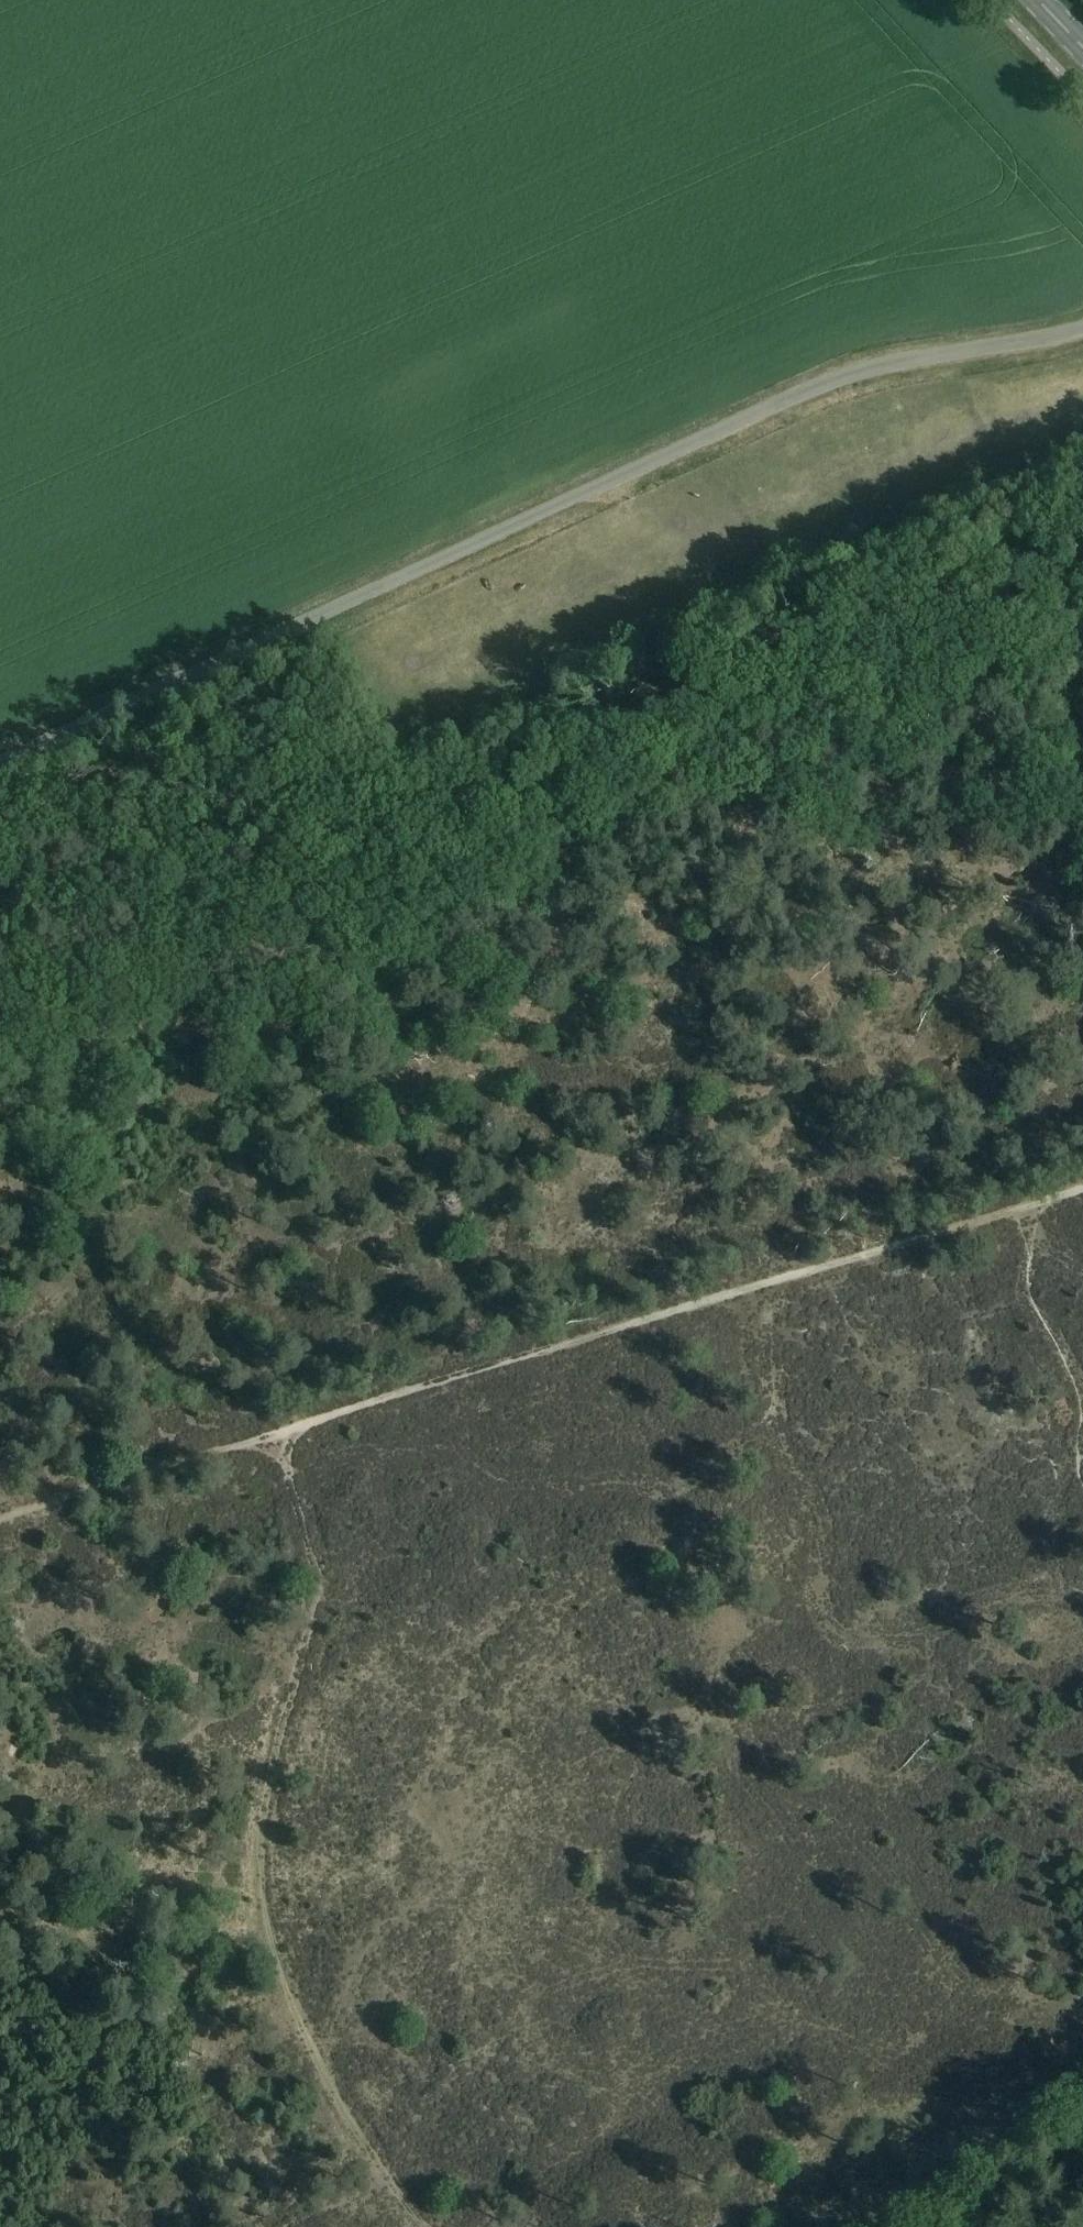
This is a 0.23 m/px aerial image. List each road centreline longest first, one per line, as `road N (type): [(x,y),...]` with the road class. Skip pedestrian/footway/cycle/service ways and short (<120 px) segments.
road 1 (unclassified): [(0,765),(807,392),(869,368),(1082,327)]
road 2 (track): [(1082,1188),(0,1519)]
road 3 (track): [(967,2226),(1082,2155)]

